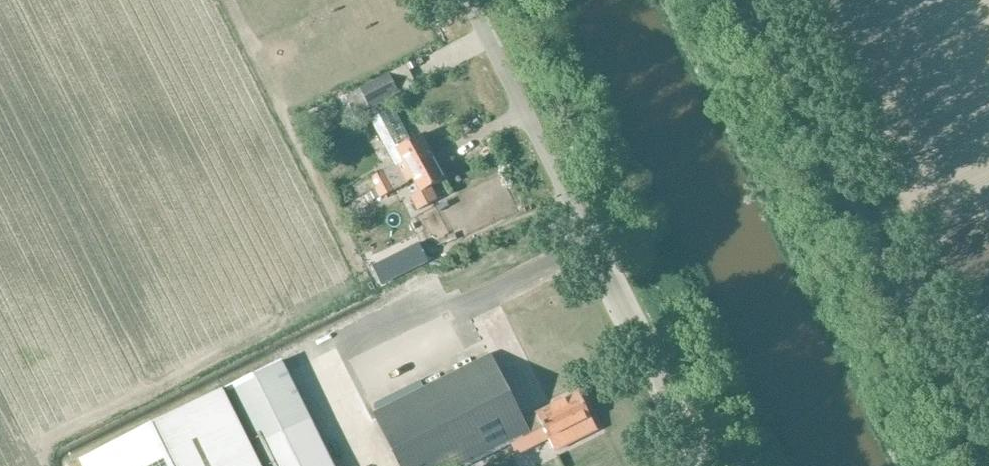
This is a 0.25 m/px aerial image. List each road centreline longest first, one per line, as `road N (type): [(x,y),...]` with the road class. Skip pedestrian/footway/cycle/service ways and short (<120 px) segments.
road 1 (unclassified): [(988,465),(753,0)]
road 2 (unclassified): [(703,465),(469,0)]

